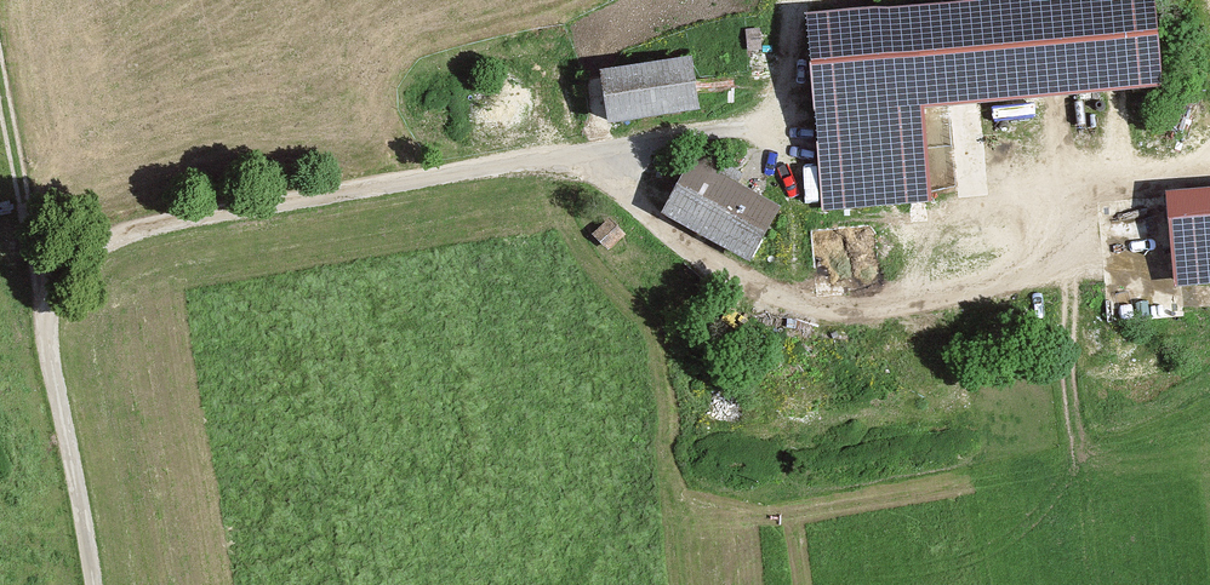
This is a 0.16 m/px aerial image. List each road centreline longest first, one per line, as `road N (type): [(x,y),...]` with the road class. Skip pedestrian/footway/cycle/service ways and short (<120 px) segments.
road 1 (track): [(99,584),(40,261),(98,238),(217,215),(617,157)]
road 2 (track): [(617,157),(658,225),(744,289),(837,317),(978,293),(1054,237),(1096,179),(1209,162)]
road 3 (track): [(40,261),(0,66)]
road 4 (track): [(799,0),(786,63),(717,129)]

